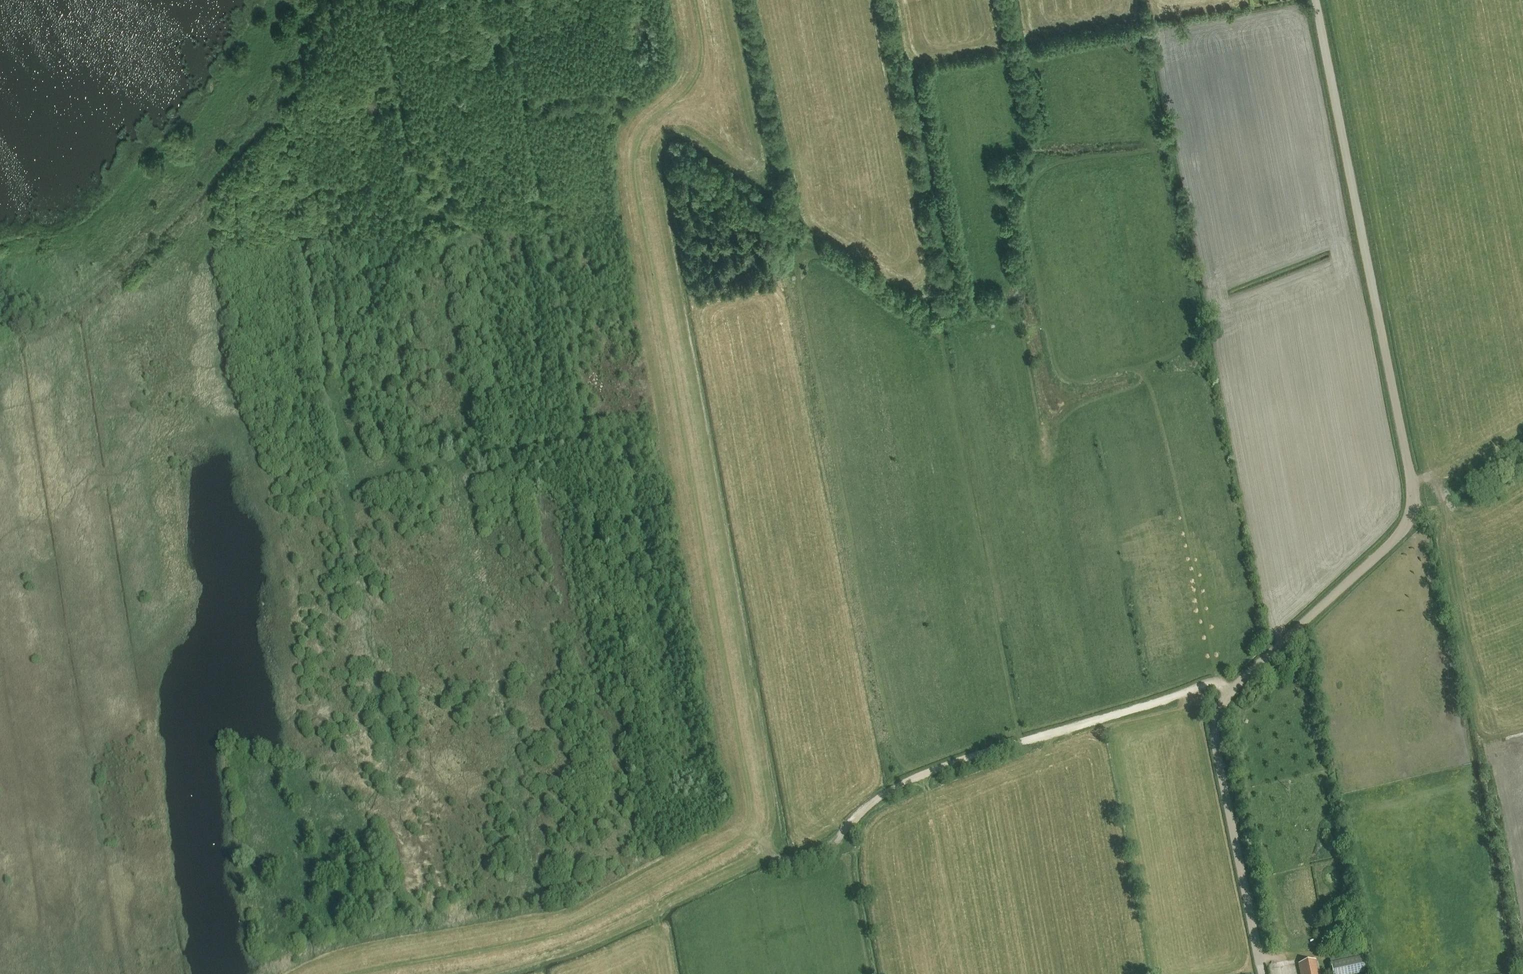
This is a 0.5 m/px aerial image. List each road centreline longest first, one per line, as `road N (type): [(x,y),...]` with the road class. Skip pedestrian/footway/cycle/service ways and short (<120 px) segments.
road 1 (unclassified): [(1259,964),(1215,719),(1229,689),(1416,512),(1317,0)]
road 2 (track): [(1229,689),(1209,682),(932,771),(881,795),(833,841),(794,856),(775,856),(755,827)]

